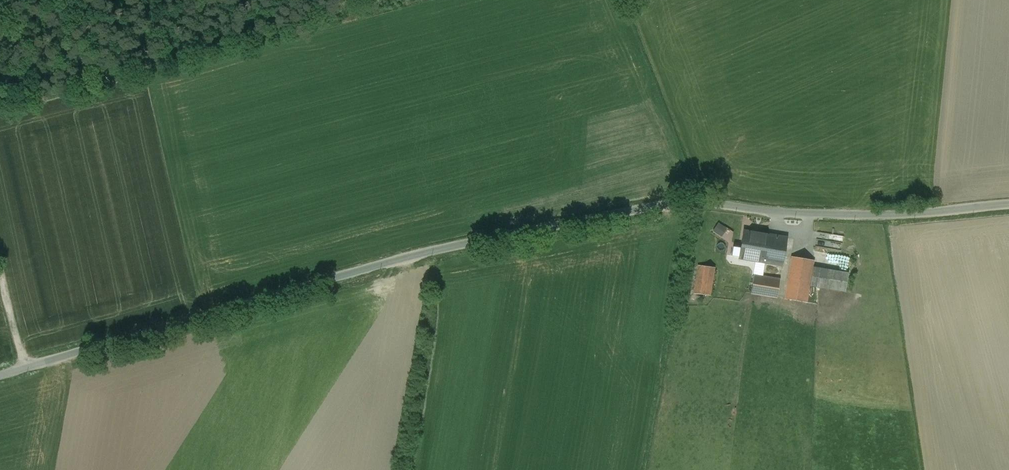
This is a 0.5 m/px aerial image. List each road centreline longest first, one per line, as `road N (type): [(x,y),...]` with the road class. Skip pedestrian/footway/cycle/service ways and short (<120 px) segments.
road 1 (unclassified): [(0,376),(409,259),(683,202),(828,216),(1008,206)]

